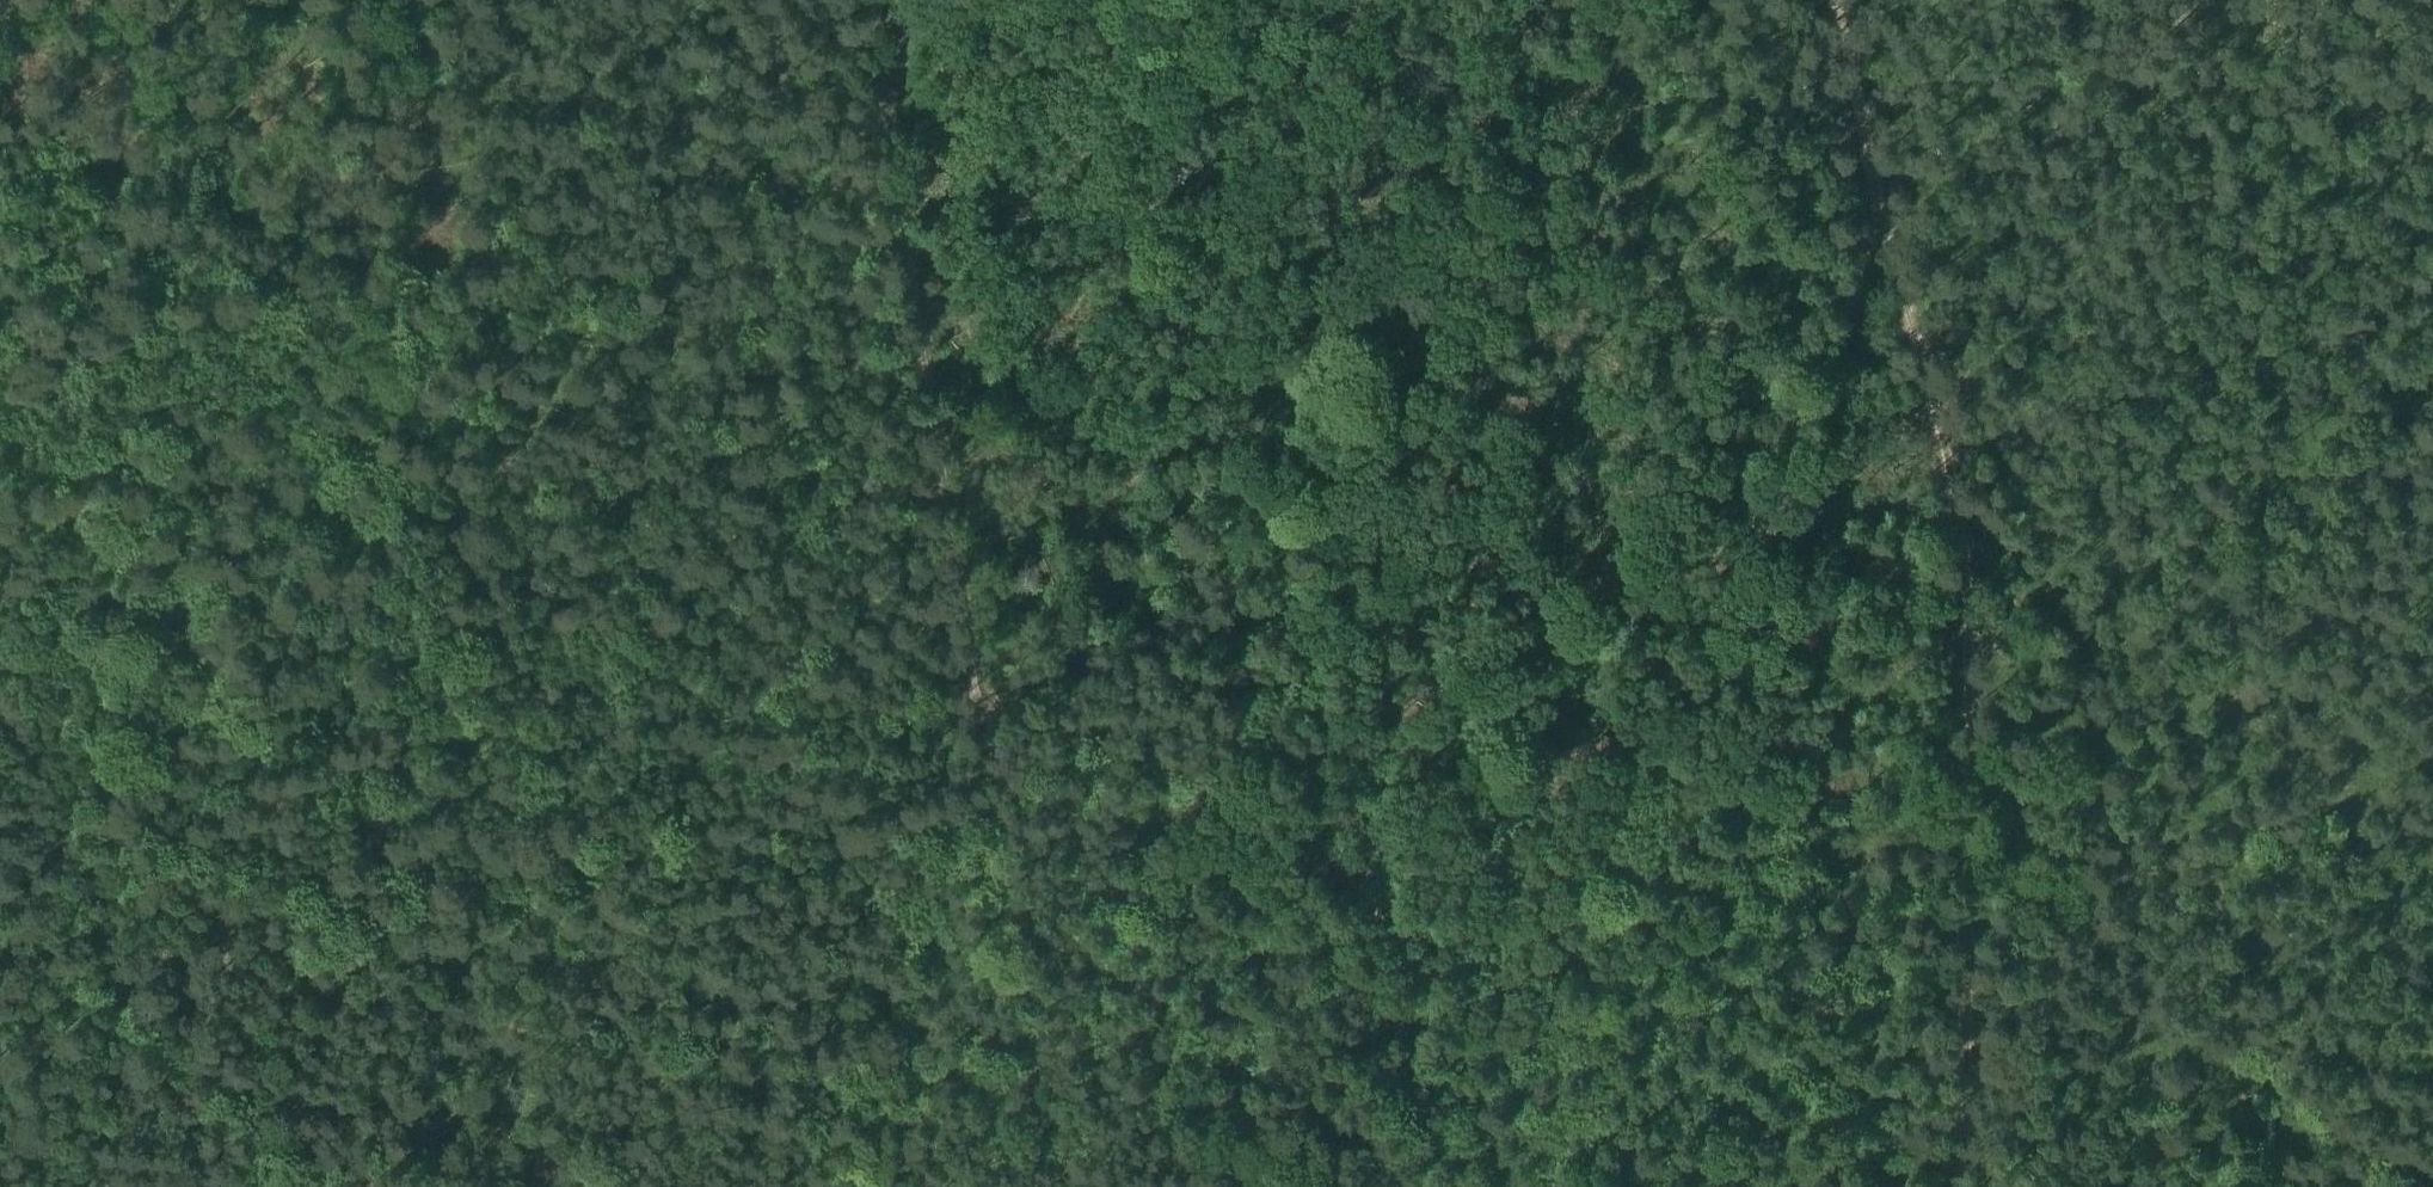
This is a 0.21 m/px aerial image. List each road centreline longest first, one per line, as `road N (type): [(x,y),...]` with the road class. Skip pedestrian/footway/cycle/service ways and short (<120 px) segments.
road 1 (track): [(1963,1186),(1970,580),(1833,0)]
road 2 (track): [(1056,1186),(870,0)]

